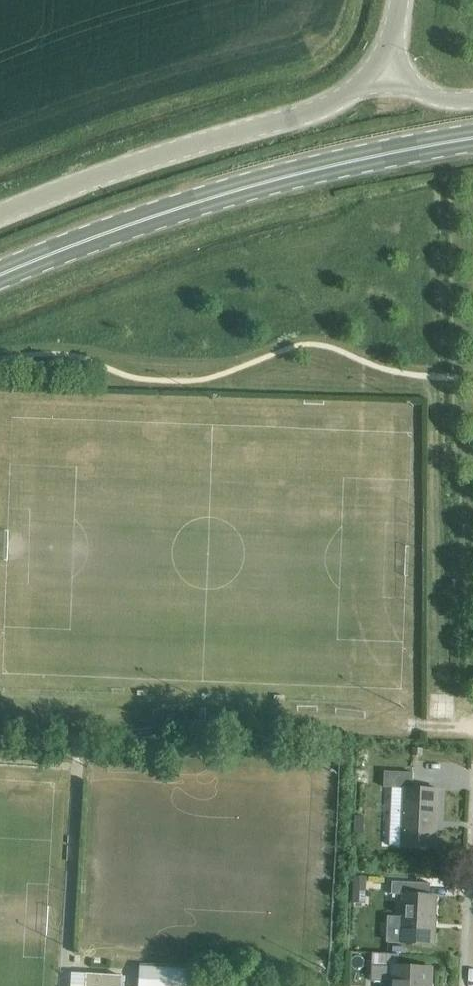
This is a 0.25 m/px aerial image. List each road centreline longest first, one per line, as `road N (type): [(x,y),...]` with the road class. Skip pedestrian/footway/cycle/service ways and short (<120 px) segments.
road 1 (primary): [(472,138),(268,180),(0,277)]
road 2 (tertiary): [(0,216),(145,161),(311,115),(380,63)]

